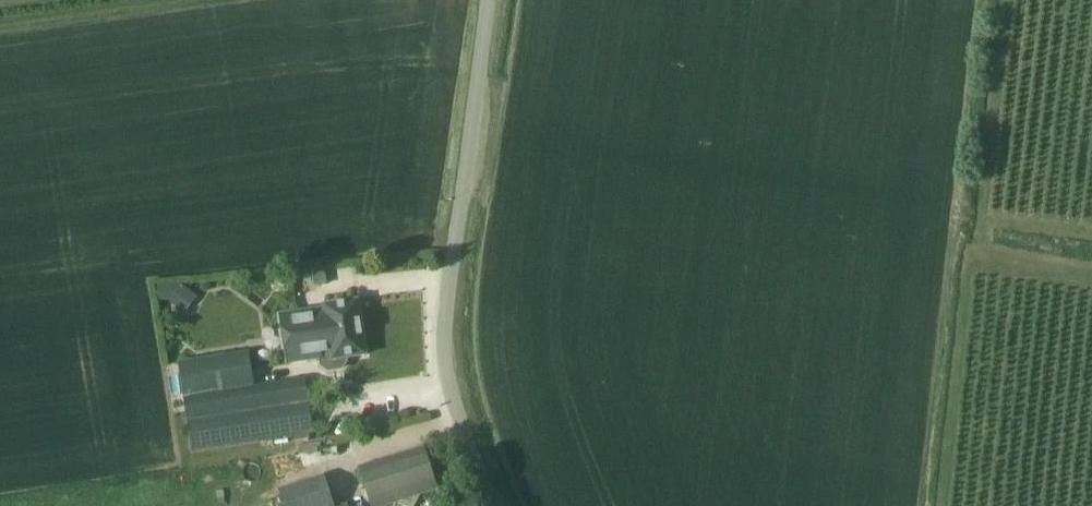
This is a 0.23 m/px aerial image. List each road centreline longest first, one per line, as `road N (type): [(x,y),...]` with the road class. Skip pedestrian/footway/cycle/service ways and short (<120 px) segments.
road 1 (unclassified): [(494,505),(445,356),(492,0)]

